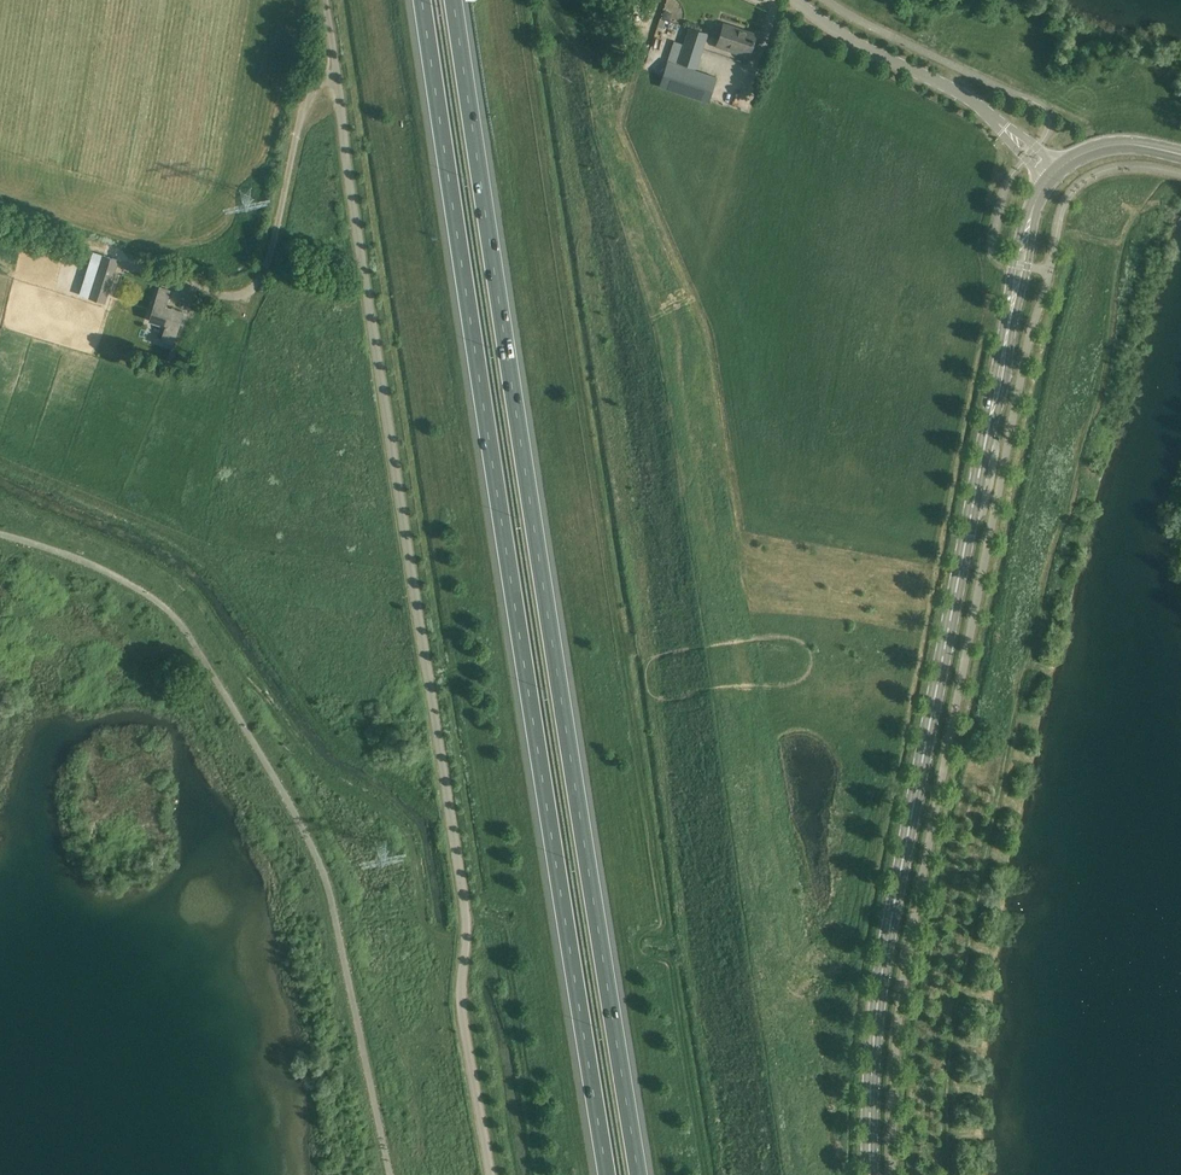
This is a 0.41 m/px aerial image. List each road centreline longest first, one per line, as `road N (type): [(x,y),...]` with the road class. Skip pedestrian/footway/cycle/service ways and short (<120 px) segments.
road 1 (motorway): [(639,1174),(454,0)]
road 2 (motorway): [(423,0),(608,1174)]
road 3 (unclassified): [(490,1174),(459,995),(464,900),(336,85)]
road 4 (tertiary): [(874,1174),(880,1022),(983,452)]
road 5 (unclassified): [(186,268),(242,282),(261,275),(303,101),(313,90),(336,85)]
road 6 (tertiary): [(1038,199),(1014,264),(983,452)]
road 7 (tertiary): [(983,452),(1038,199)]
road 8 (tertiary): [(797,0),(845,37),(960,92),(1004,129)]
road 9 (tertiary): [(1180,156),(1107,148),(1054,175)]

